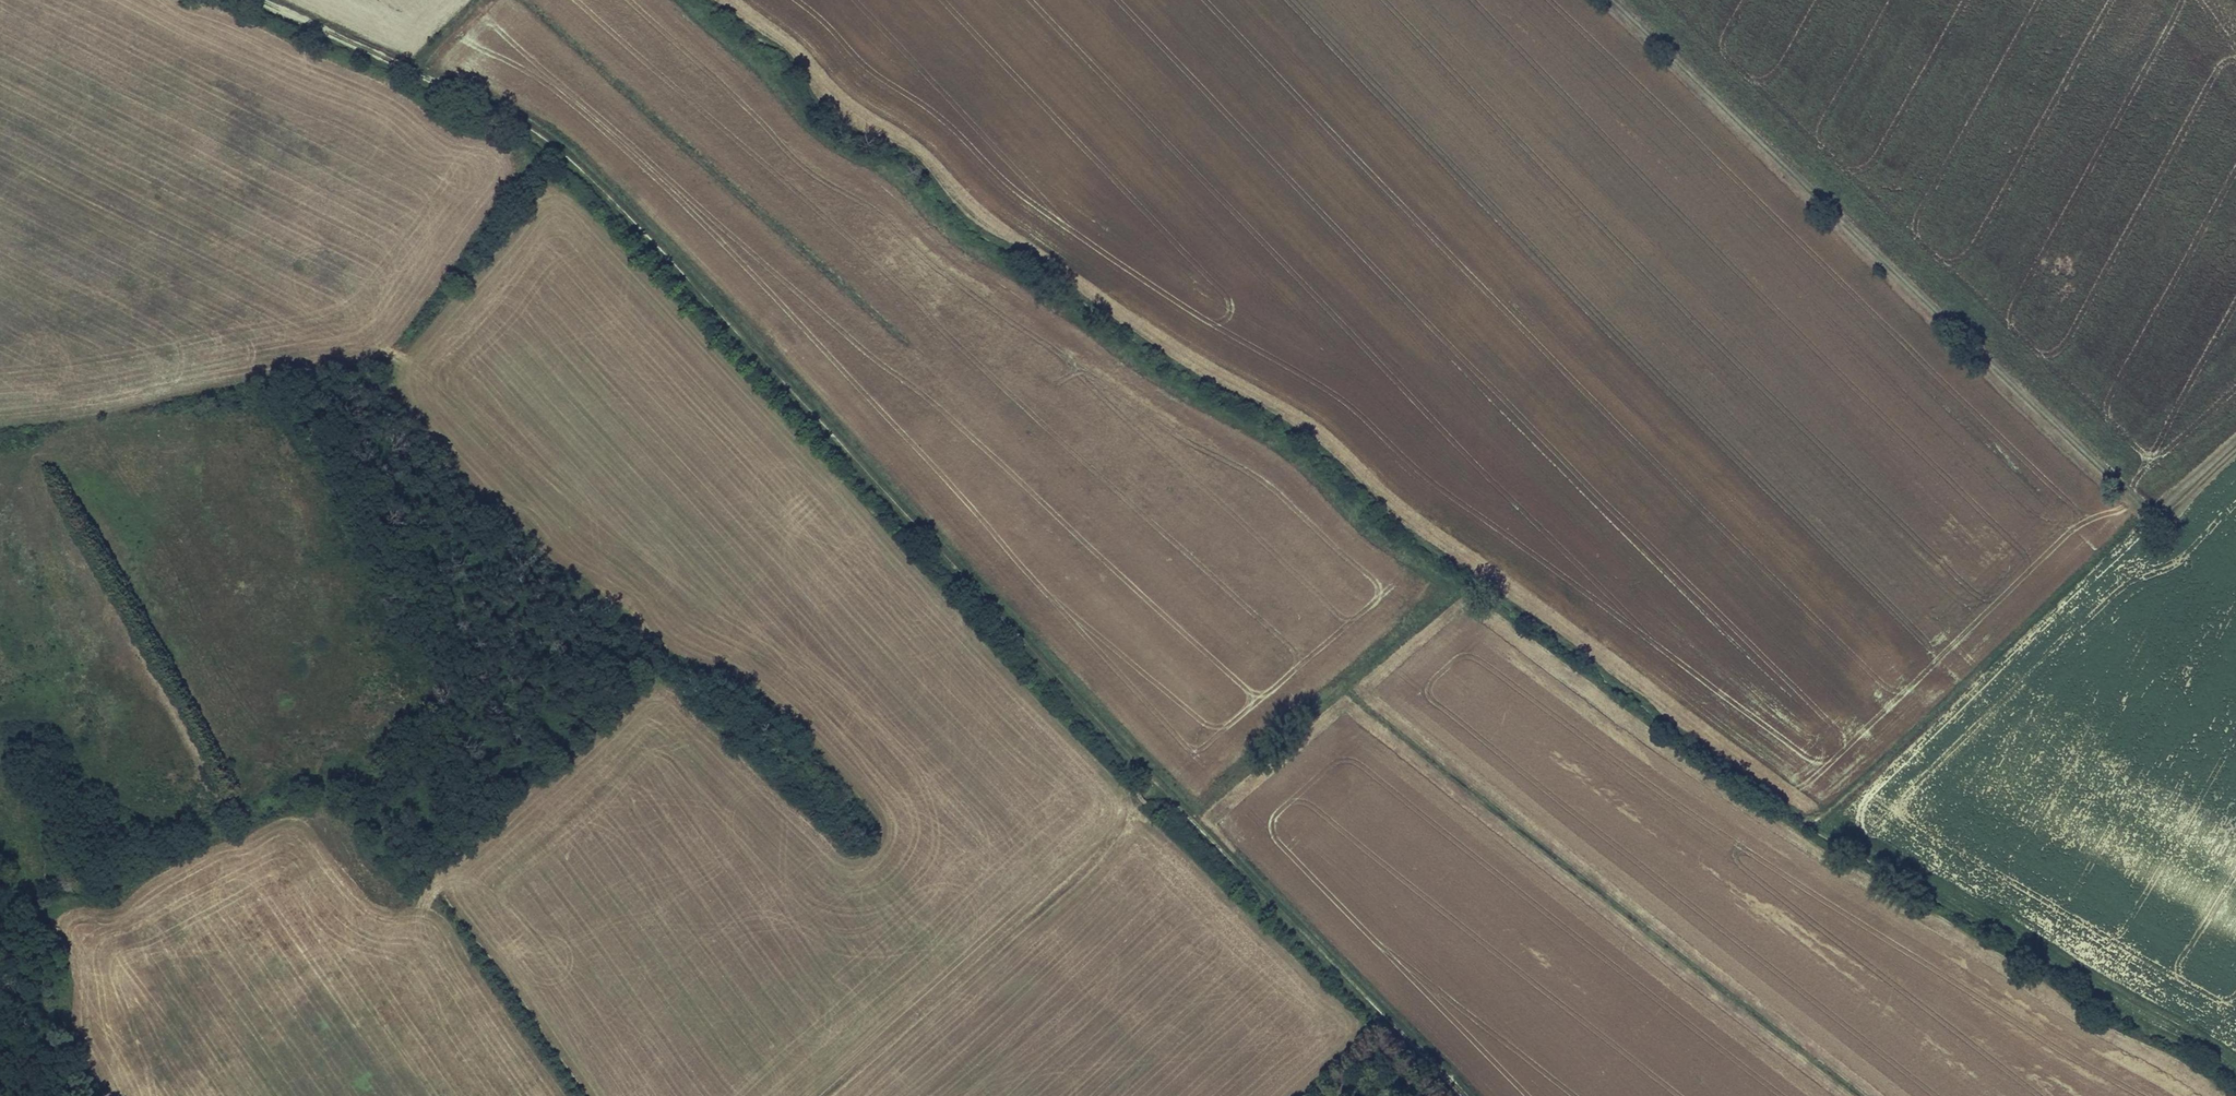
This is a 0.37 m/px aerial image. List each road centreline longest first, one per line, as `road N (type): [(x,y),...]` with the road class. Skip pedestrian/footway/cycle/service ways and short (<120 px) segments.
road 1 (track): [(1159,777),(584,172),(500,105),(273,0)]
road 2 (track): [(1611,0),(2155,523),(2235,450)]
road 3 (track): [(1458,1095),(1159,777)]

